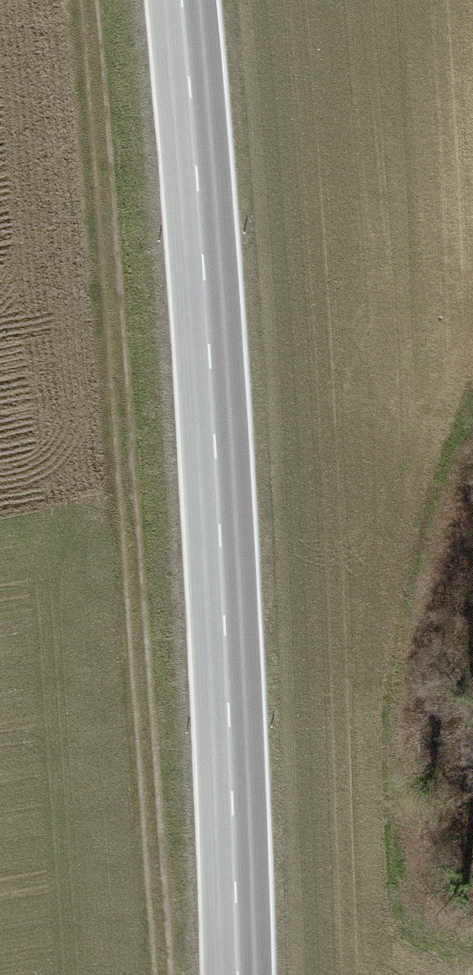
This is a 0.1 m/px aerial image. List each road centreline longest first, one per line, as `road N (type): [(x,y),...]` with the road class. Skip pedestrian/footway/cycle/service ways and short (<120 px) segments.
road 1 (track): [(162,974),(86,0)]
road 2 (secondary): [(178,0),(226,668),(235,974)]

